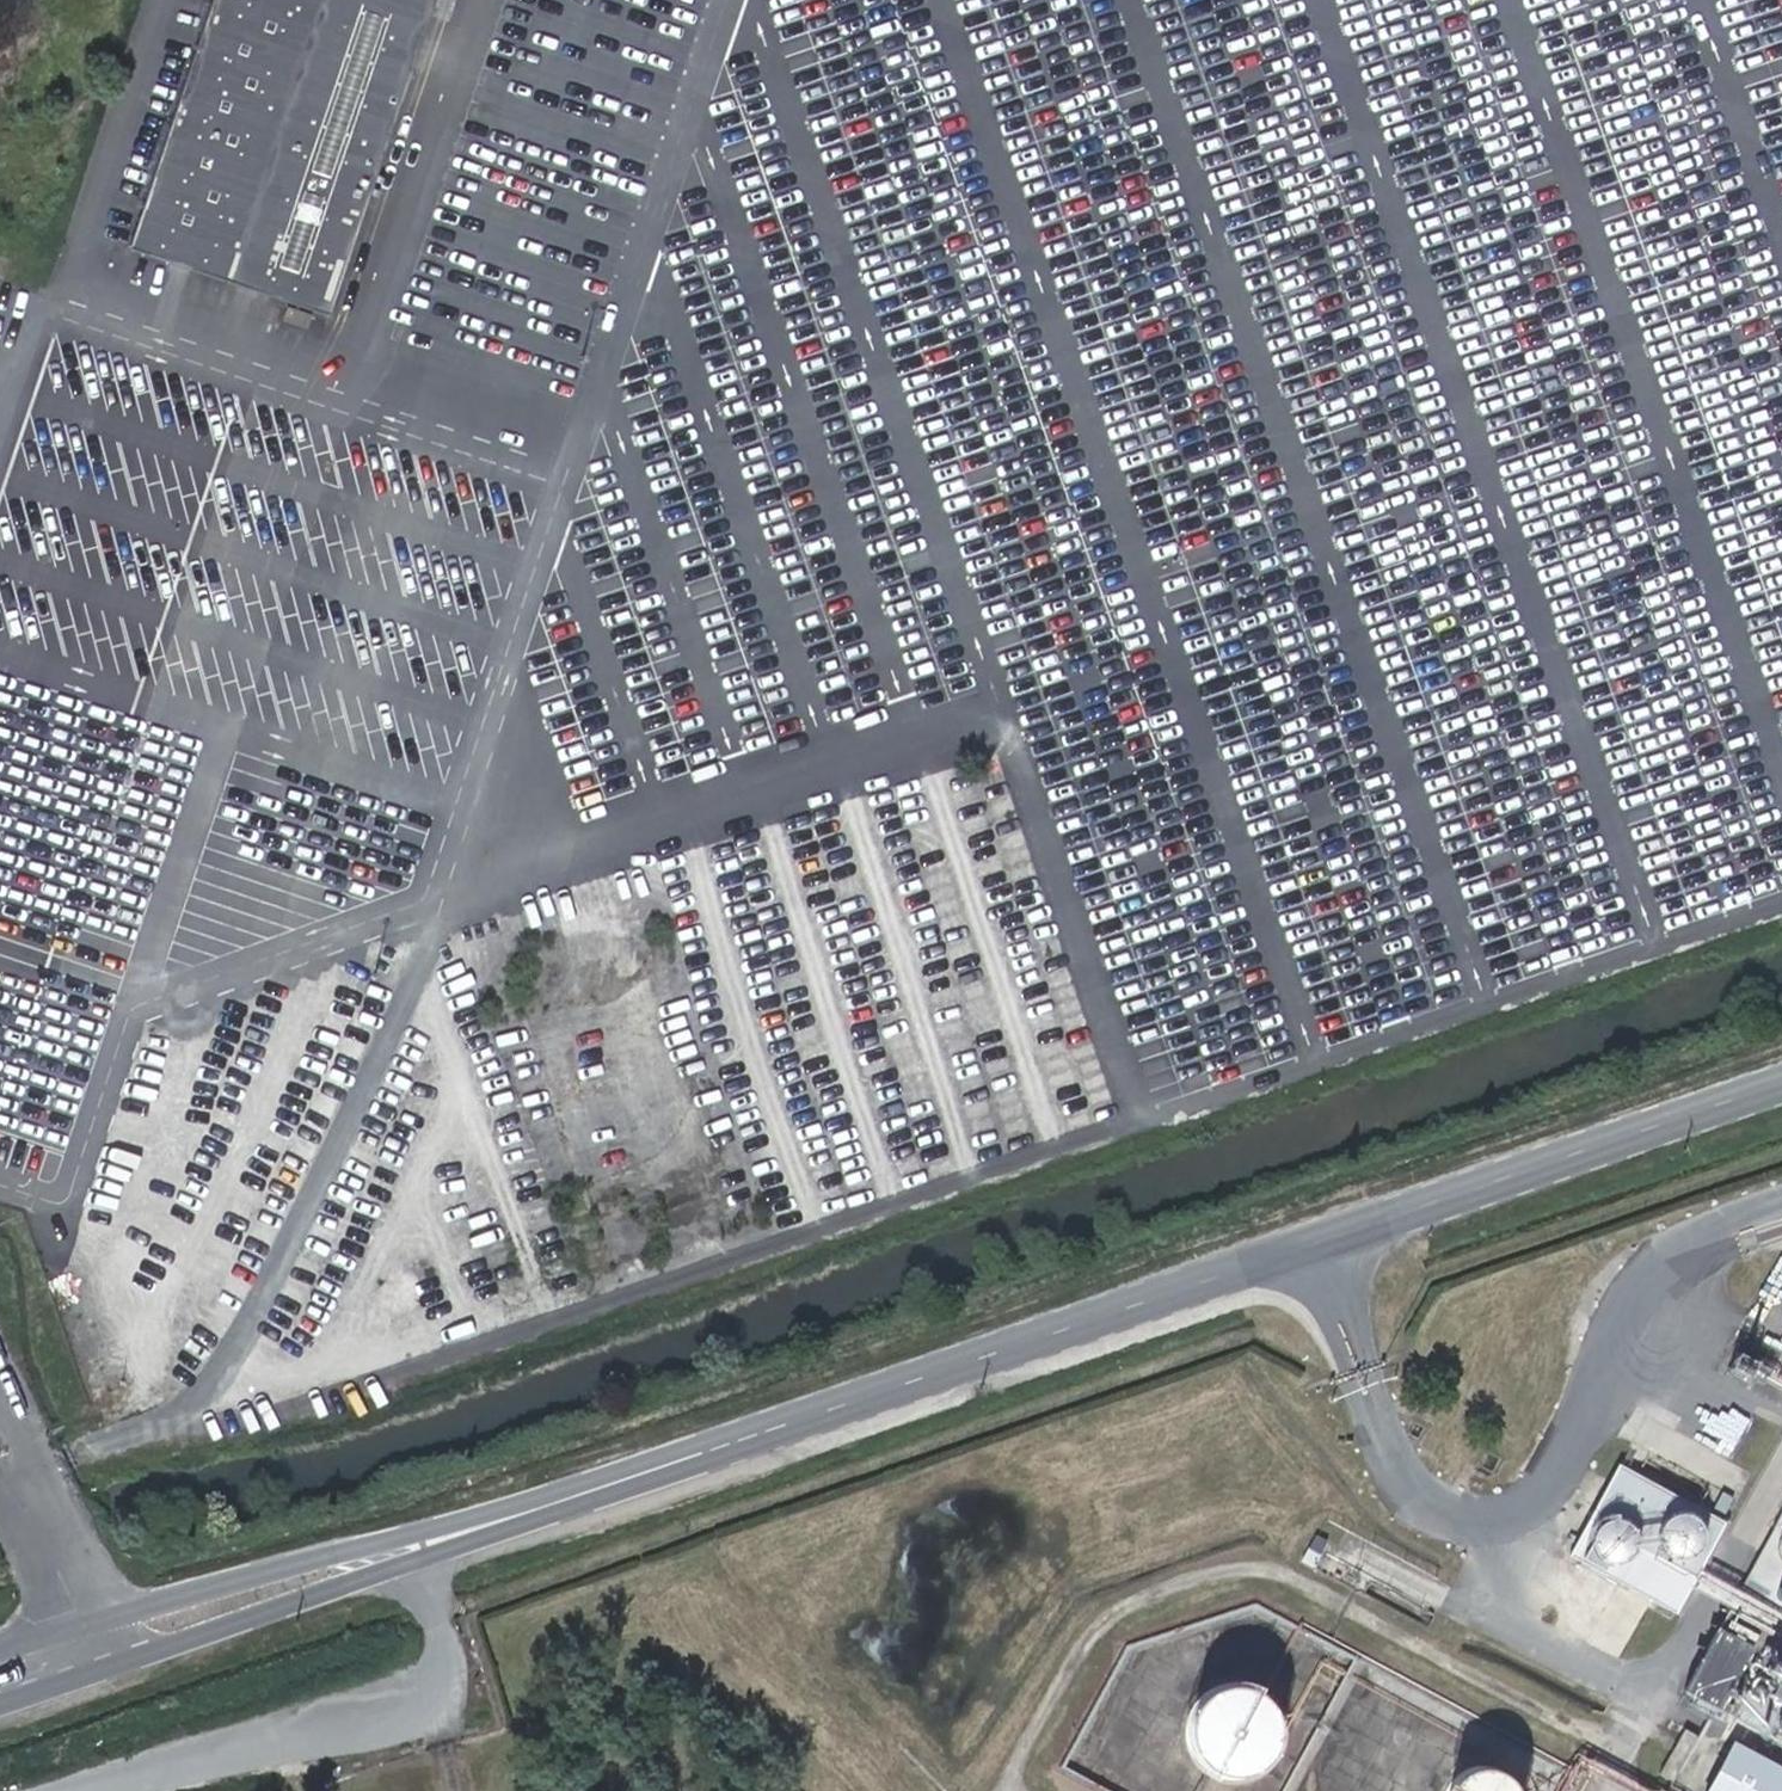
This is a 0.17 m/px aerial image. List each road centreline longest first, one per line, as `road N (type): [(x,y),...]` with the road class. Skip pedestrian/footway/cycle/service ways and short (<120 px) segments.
road 1 (unclassified): [(0,1692),(1781,1090)]

